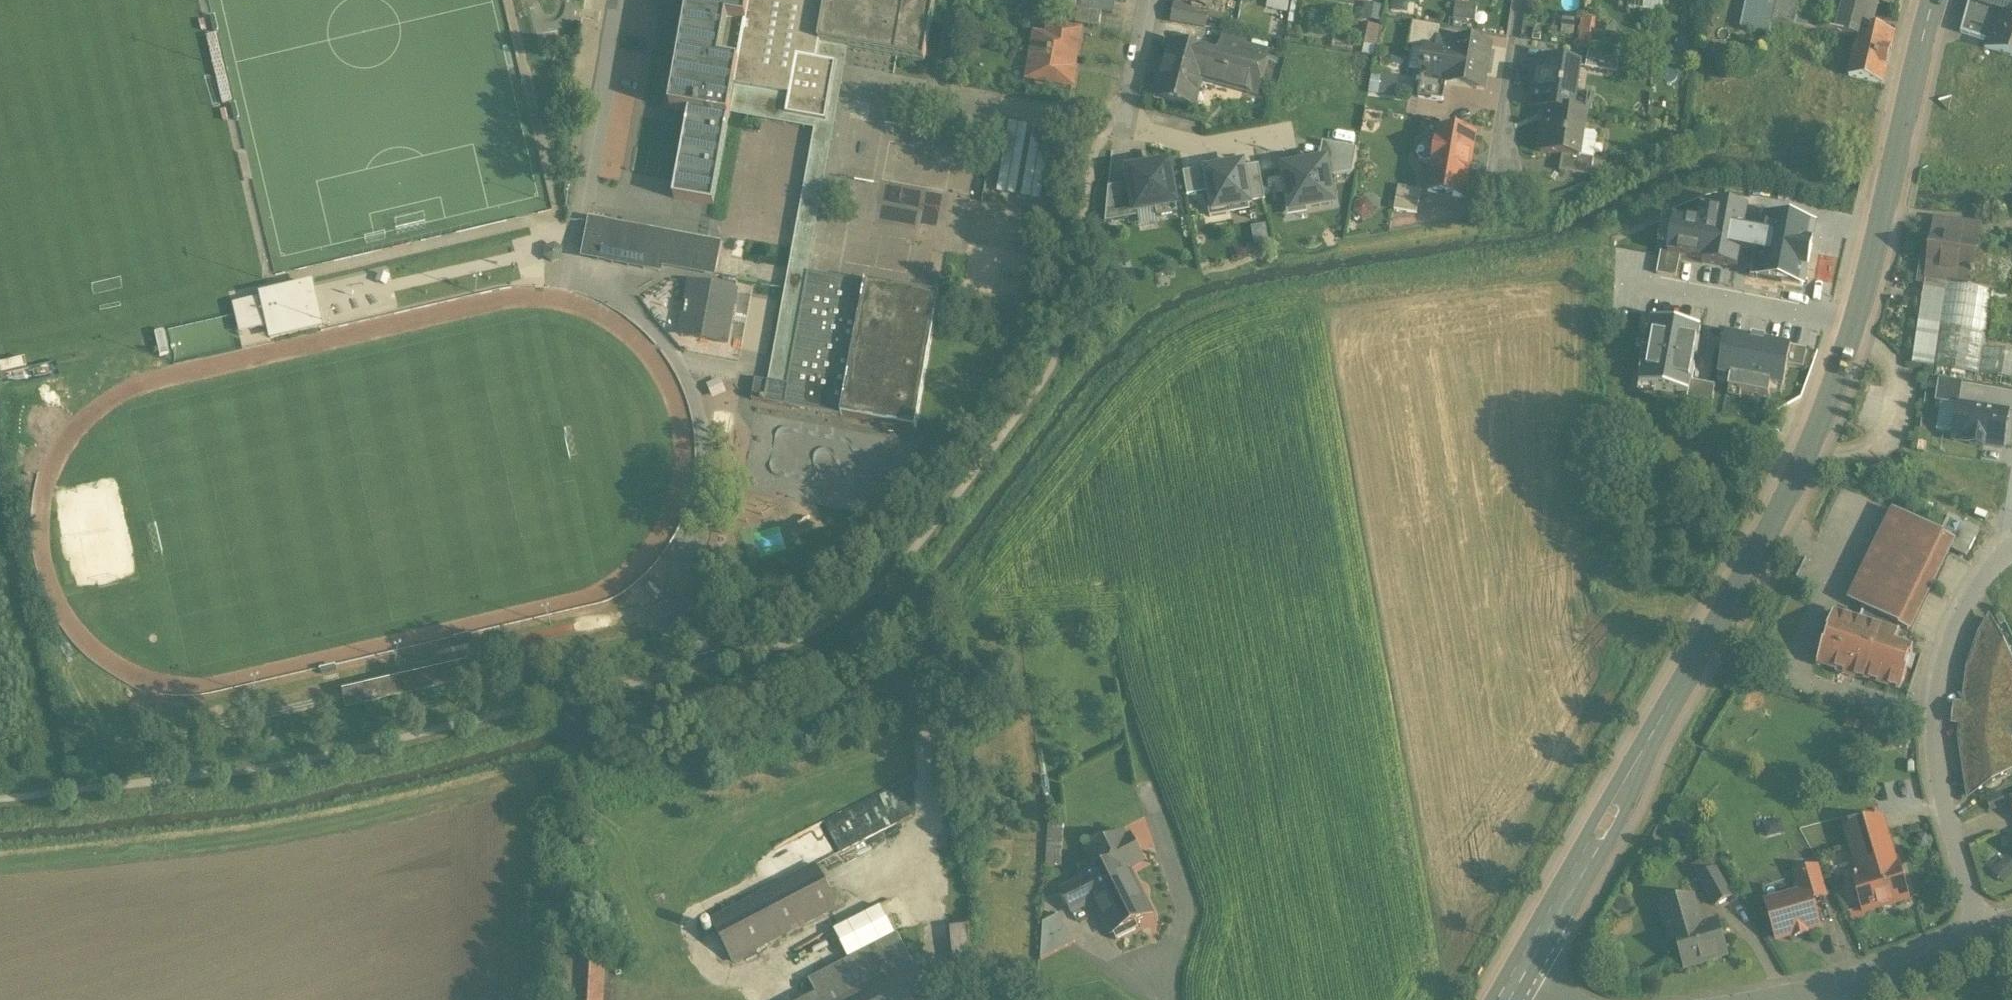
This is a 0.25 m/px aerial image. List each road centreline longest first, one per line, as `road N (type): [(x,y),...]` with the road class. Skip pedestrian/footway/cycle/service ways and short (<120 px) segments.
road 1 (secondary): [(1933,0),(1857,315),(1793,483),(1504,998)]
road 2 (residential): [(1989,933),(1949,819),(1934,723),(1960,618),(2011,546)]
road 3 (residential): [(1150,0),(1130,104),(1142,130),(1205,147),(1282,135)]
road 4 (residential): [(1520,0),(1500,151)]
road 5 (tertiary): [(1989,933),(1856,983)]

